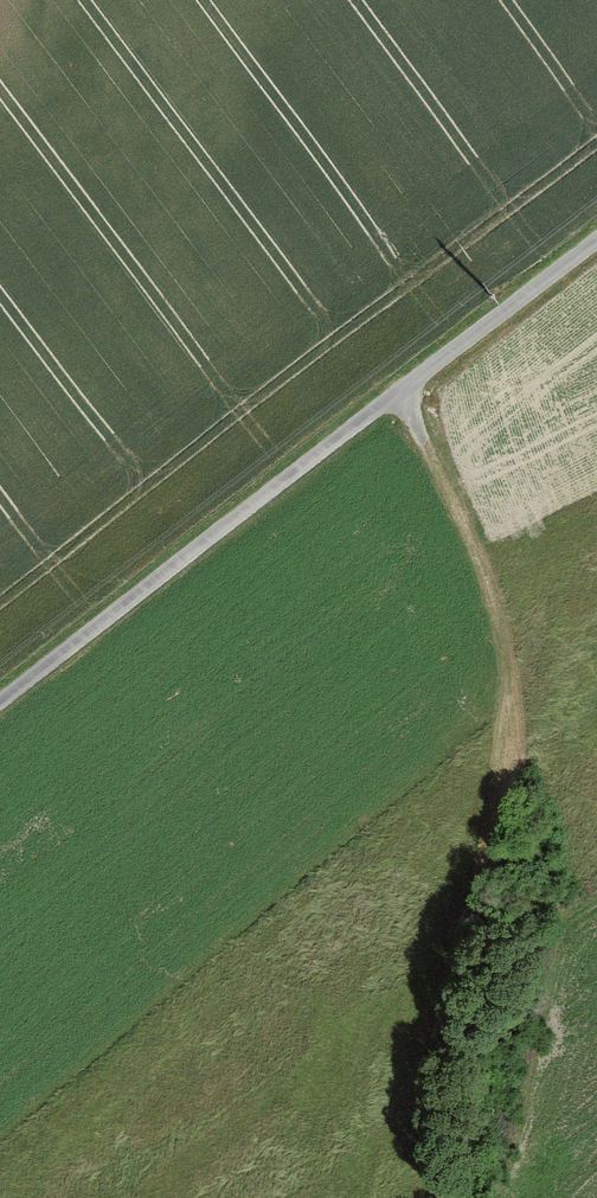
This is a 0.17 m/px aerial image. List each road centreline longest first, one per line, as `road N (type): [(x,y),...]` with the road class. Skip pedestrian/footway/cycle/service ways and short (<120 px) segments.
road 1 (track): [(398,391),(503,605),(475,917),(425,1197)]
road 2 (unclassified): [(596,236),(0,700)]

